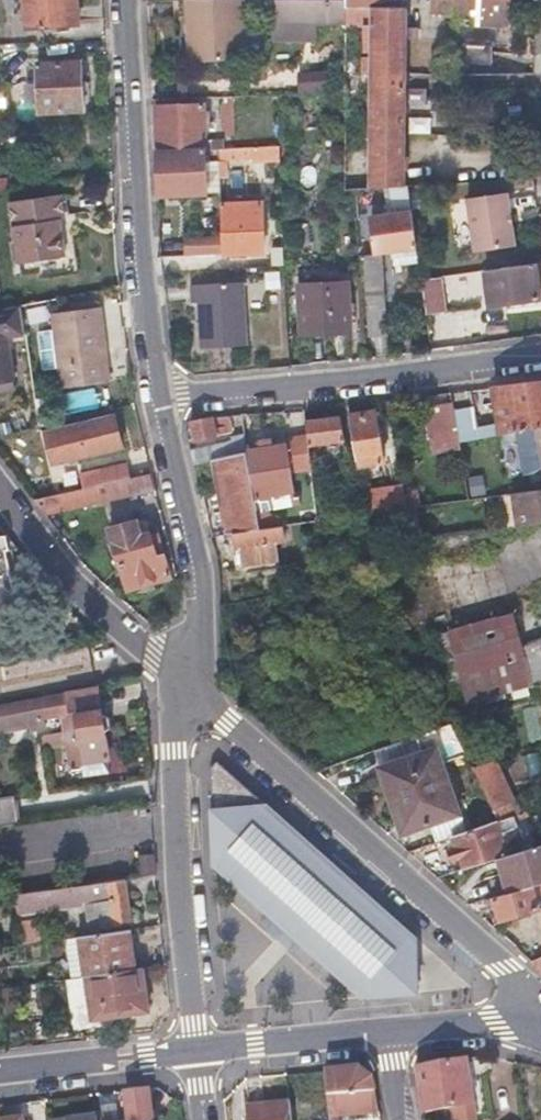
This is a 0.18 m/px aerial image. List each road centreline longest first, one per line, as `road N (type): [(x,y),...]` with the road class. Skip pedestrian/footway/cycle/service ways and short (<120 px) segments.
road 1 (residential): [(183,688),(507,969),(539,1028)]
road 2 (residential): [(116,0),(136,287),(156,404)]
road 3 (residential): [(156,404),(540,354)]
road 4 (residential): [(183,688),(173,751),(197,1052)]
road 5 (residential): [(156,404),(202,613),(183,688)]
road 6 (residential): [(0,495),(67,580),(183,688)]
road 7 (residential): [(0,1075),(197,1052)]
road 8 (residential): [(197,1052),(388,1036)]
road 9 (residential): [(388,1036),(491,1024),(539,1028)]

